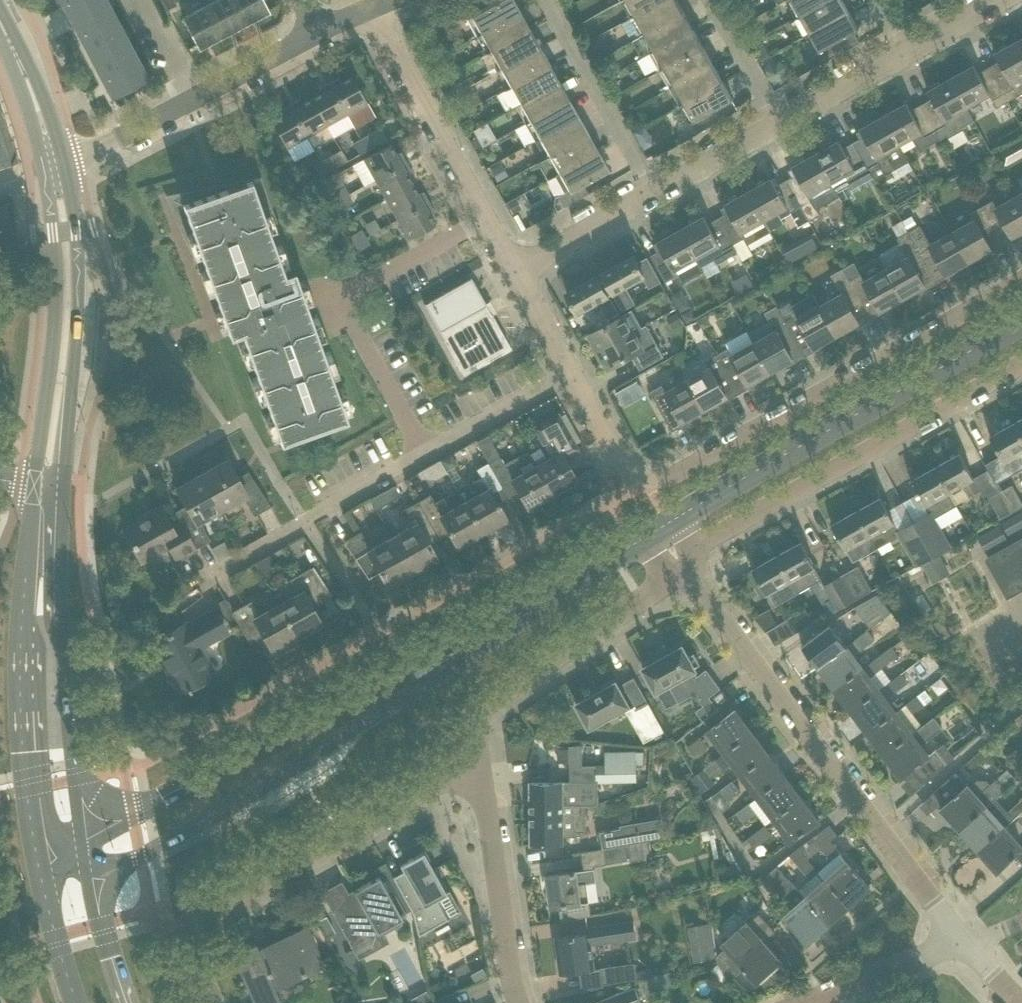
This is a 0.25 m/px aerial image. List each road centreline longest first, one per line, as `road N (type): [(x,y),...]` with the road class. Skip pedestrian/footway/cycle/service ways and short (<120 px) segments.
road 1 (residential): [(1021,285),(652,481),(616,456),(513,272)]
road 2 (residential): [(966,947),(684,568)]
road 3 (tertiary): [(86,871),(133,860),(248,796),(433,679),(453,654)]
road 4 (tertiary): [(658,528),(1021,326)]
road 5 (tertiary): [(453,654),(366,683),(162,799),(79,831)]
road 6 (residential): [(203,1002),(181,951),(192,919),(475,762)]
road 7 (residential): [(675,555),(1021,369)]
road 8 (tertiary): [(34,484),(21,661),(38,865)]
road 9 (tertiary): [(79,831),(61,645),(62,486)]
road 10 (tertiary): [(62,486),(80,297),(62,162)]
road 11 (tertiary): [(40,168),(54,310),(34,484)]
road 12 (residential): [(475,762),(474,723),(483,705),(684,568)]
road 13 (residential): [(513,272),(368,12)]
road 14 (residential): [(78,157),(329,30)]
road 15 (residential): [(519,1002),(475,762)]
road 16 (tertiary): [(453,654),(658,528)]
road 17 (residential): [(641,199),(536,0)]
road 18 (residential): [(641,199),(777,123)]
road 19 (residential): [(826,1002),(966,947)]
road 20 (residential): [(513,272),(641,199)]
road 21 (residential): [(777,123),(903,52)]
road 22 (tertiary): [(38,865),(78,1002)]
road 23 (residential): [(777,123),(708,0)]
road 24 (tertiary): [(121,1002),(86,871)]

